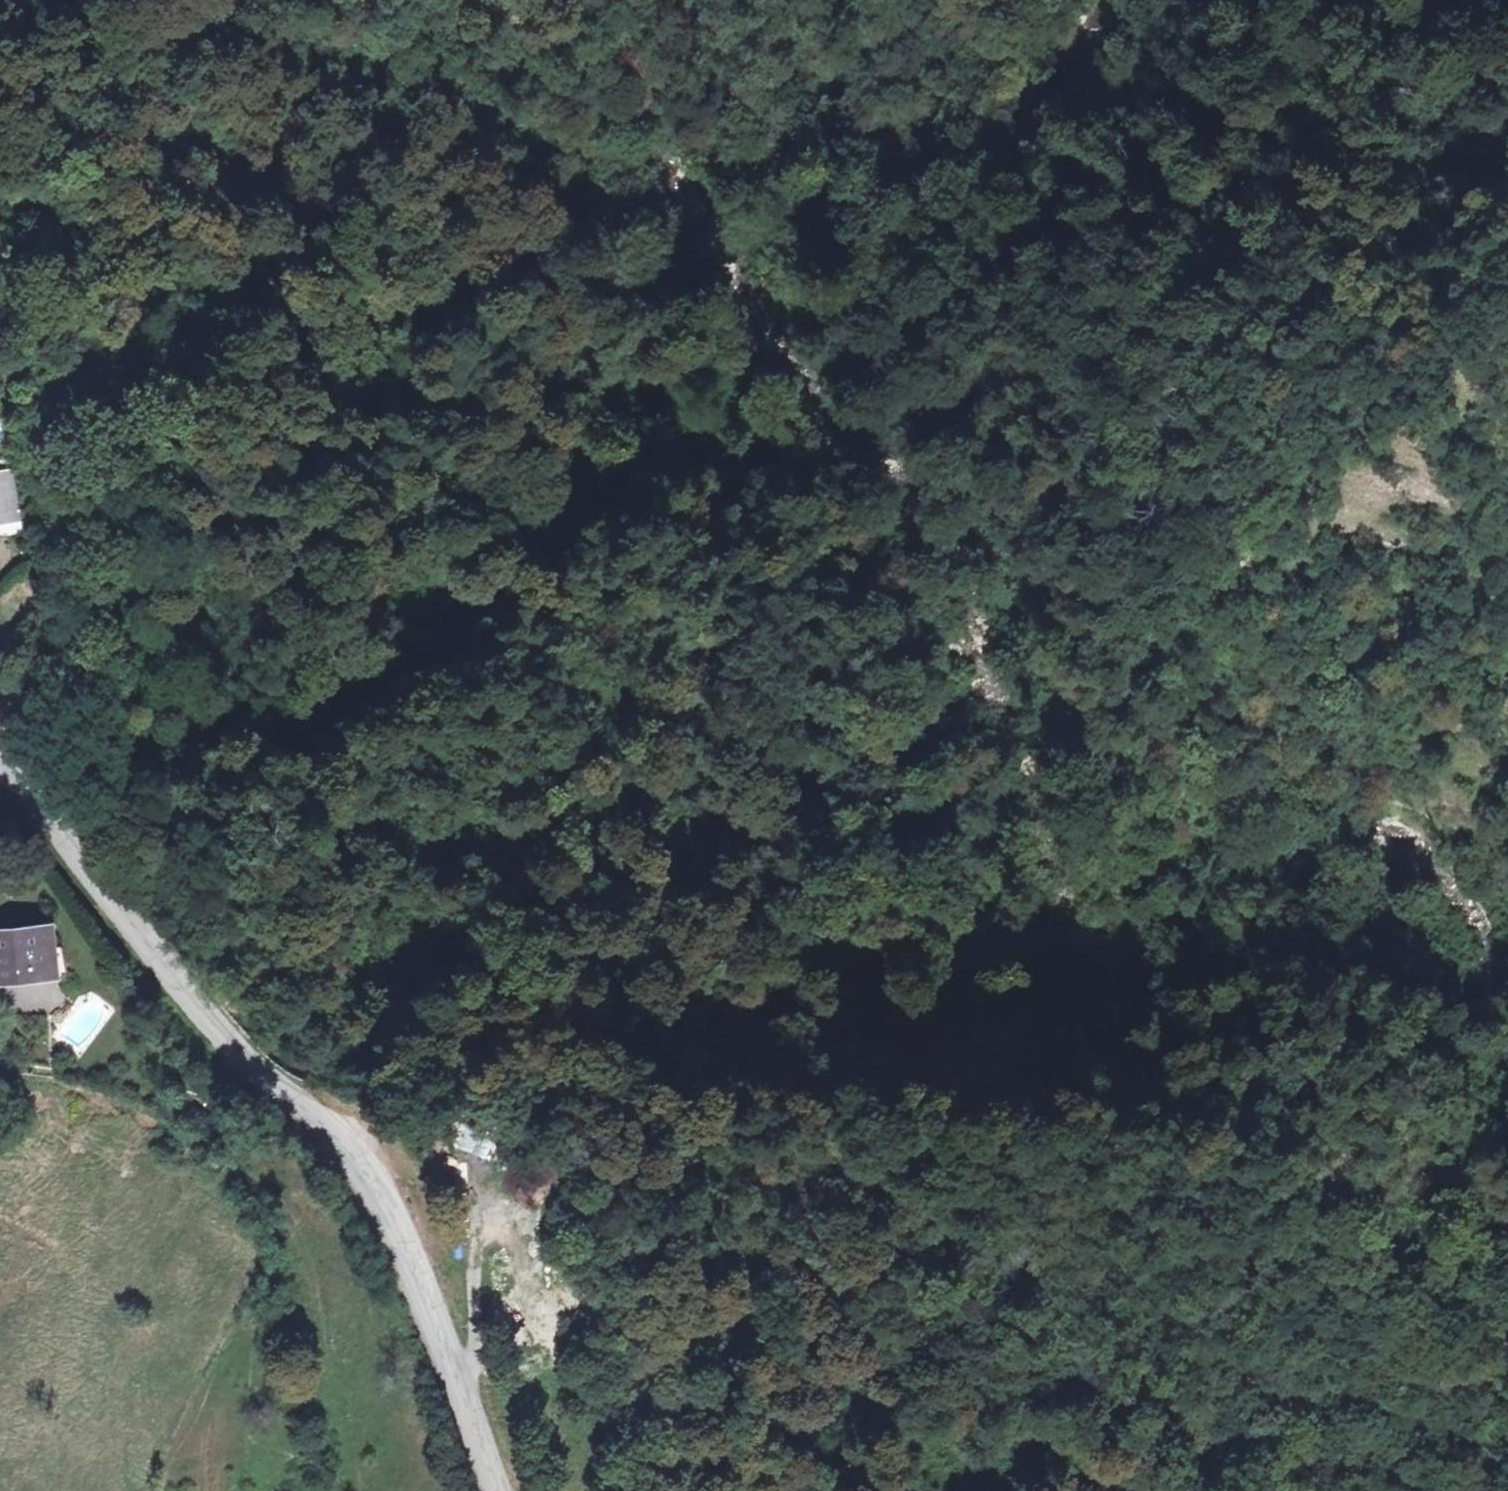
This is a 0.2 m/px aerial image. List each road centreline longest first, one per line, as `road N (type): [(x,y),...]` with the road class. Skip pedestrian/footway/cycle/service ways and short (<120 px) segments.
road 1 (tertiary): [(501,1490),(403,1229),(375,1178),(343,1135),(204,1011),(0,748)]

